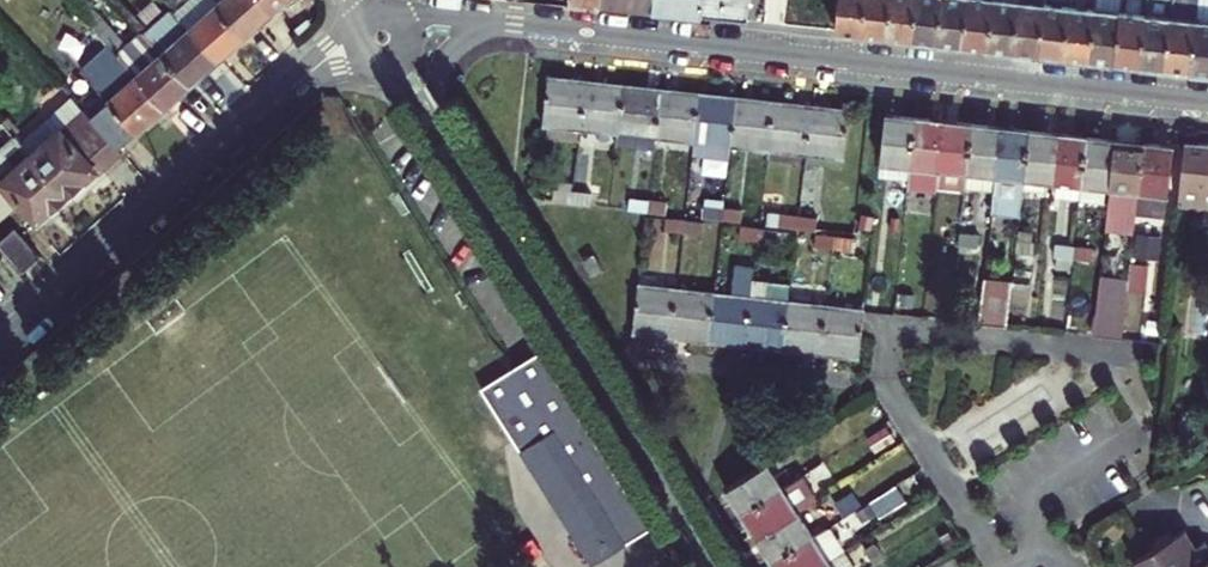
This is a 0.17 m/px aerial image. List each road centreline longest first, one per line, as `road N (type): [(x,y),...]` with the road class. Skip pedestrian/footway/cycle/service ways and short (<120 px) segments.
road 1 (residential): [(1207,101),(497,21)]
road 2 (residential): [(429,115),(685,534),(716,566)]
road 3 (residential): [(0,345),(304,77),(377,32)]
road 4 (residential): [(497,21),(442,59),(429,115)]
road 5 (residential): [(497,21),(427,18),(377,32)]

